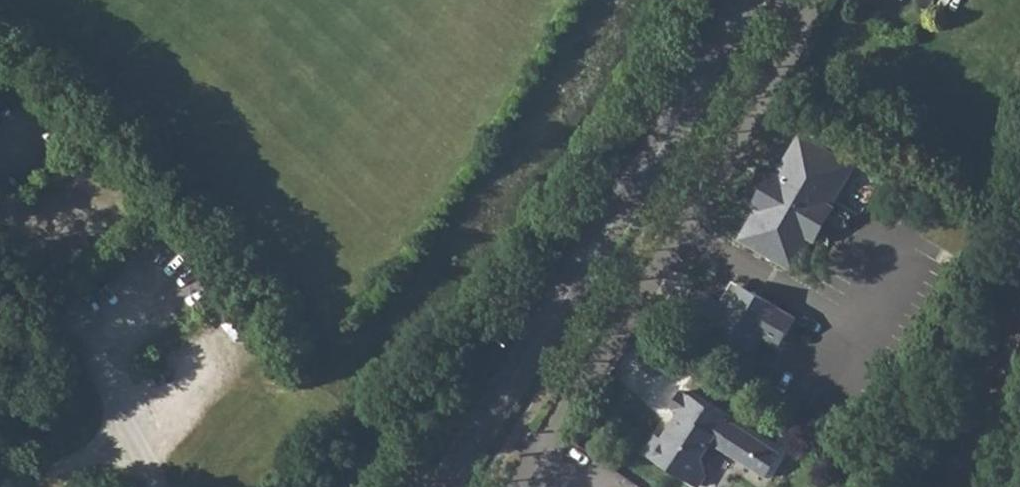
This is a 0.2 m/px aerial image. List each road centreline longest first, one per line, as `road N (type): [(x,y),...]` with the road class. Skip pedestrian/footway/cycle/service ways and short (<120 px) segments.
road 1 (tertiary): [(446,486),(701,95),(751,0)]
road 2 (unclassified): [(522,486),(788,61),(815,0)]
road 3 (unclassified): [(1019,316),(989,409),(946,486)]
road 4 (track): [(19,486),(131,436)]

